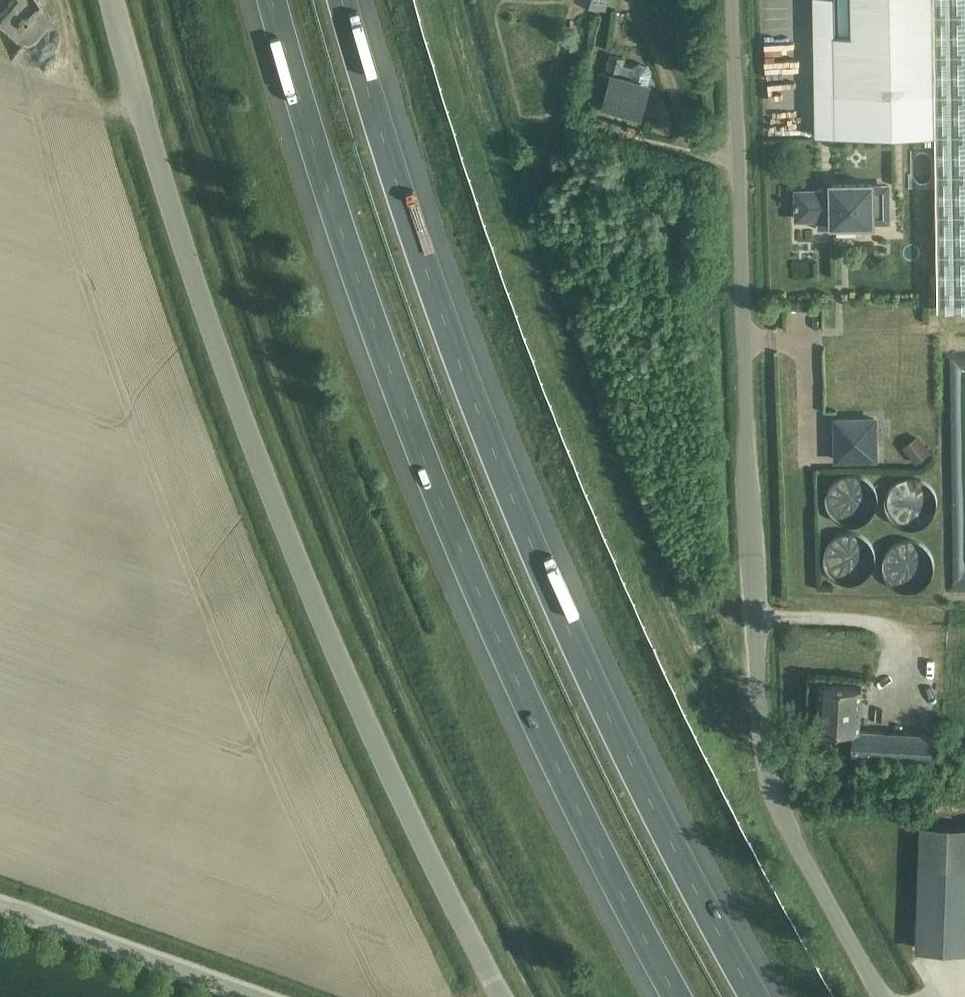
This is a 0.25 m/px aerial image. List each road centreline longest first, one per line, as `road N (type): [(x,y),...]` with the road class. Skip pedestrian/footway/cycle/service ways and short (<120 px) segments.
road 1 (motorway): [(756,996),(608,713),(512,497),(393,170),(341,0)]
road 2 (motorway): [(269,0),(326,190),(451,524),(542,740),(677,996)]
road 3 (unclassified): [(499,996),(381,757),(264,475),(186,253),(113,0)]
road 4 (unclassified): [(888,996),(778,810),(759,722),(733,0)]
road 5 (unclassified): [(260,996),(0,902)]

